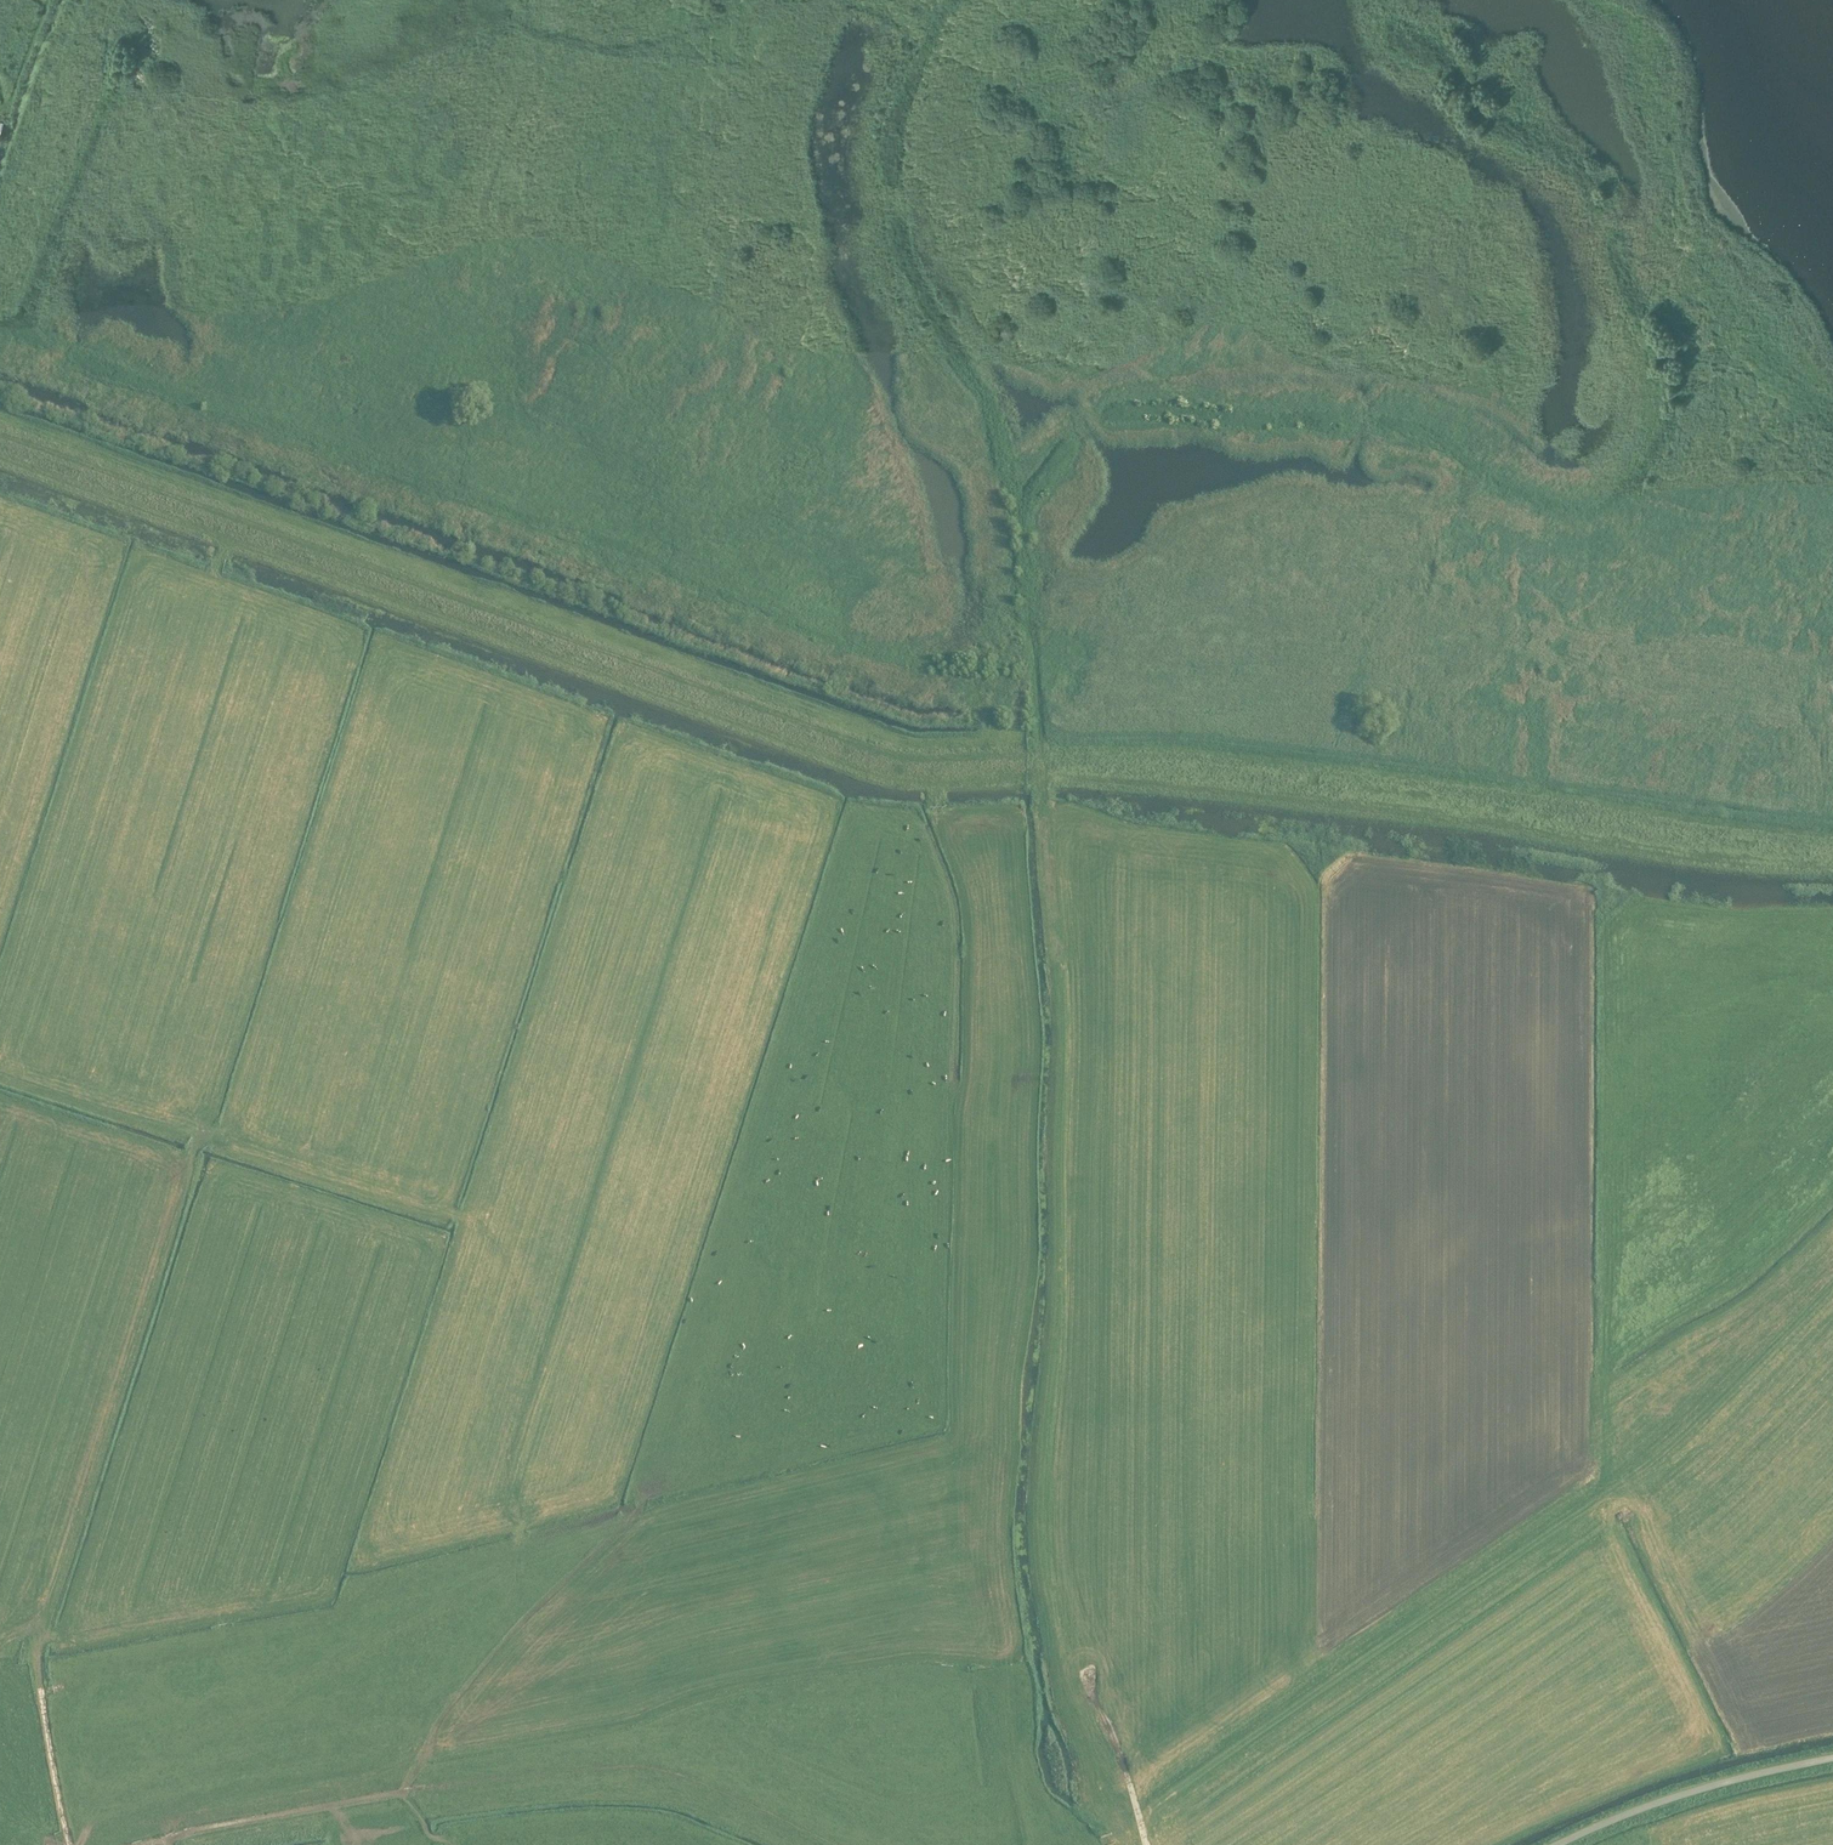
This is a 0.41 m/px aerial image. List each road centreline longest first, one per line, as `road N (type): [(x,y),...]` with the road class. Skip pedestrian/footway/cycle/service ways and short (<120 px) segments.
road 1 (track): [(949,0),(892,121),(887,191),(915,291),(984,402),(1016,517),(1062,1027),(1043,1534),(1067,1644),(1121,1757),(1149,1844)]
road 2 (track): [(1014,506),(1076,428),(1098,413),(1133,409),(1425,428),(1510,487),(1583,508),(1629,483),(1660,437),(1666,401),(1592,195),(1560,157),(1482,118),(1439,63),(1389,35),(1379,0)]
road 3 (track): [(1029,661),(970,666),(866,649),(621,545),(458,494),(239,408),(111,372),(0,325)]
road 4 (track): [(17,328),(118,52)]
road 5 (unclassified): [(1589,1844),(1743,1774),(1832,1755)]
road 6 (track): [(0,111),(48,0)]

